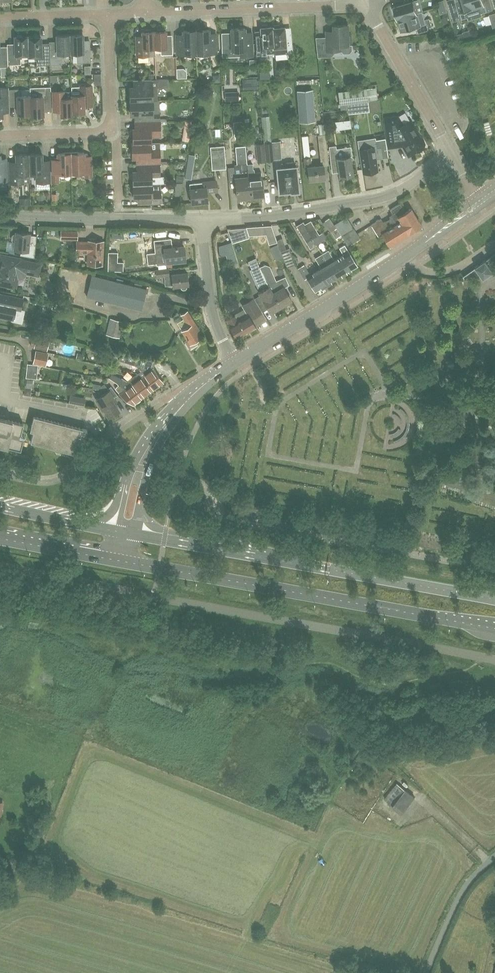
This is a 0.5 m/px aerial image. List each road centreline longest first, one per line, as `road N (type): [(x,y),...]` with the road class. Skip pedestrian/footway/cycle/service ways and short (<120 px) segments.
road 1 (residential): [(0,568),(494,660)]
road 2 (primary): [(119,560),(494,629)]
road 3 (primary): [(494,600),(124,532)]
road 4 (tertiary): [(234,360),(481,201)]
road 5 (residential): [(202,219),(370,200),(451,156)]
road 6 (residential): [(366,4),(147,13)]
road 7 (tertiary): [(124,532),(163,423),(234,360)]
road 8 (residential): [(0,214),(202,219)]
road 9 (residential): [(451,156),(366,4)]
road 10 (residential): [(234,360),(212,310),(202,219)]
road 11 (unclassified): [(426,972),(463,891),(494,857)]
road 12 (primary): [(124,532),(0,505)]
road 13 (primary): [(0,539),(119,560)]

